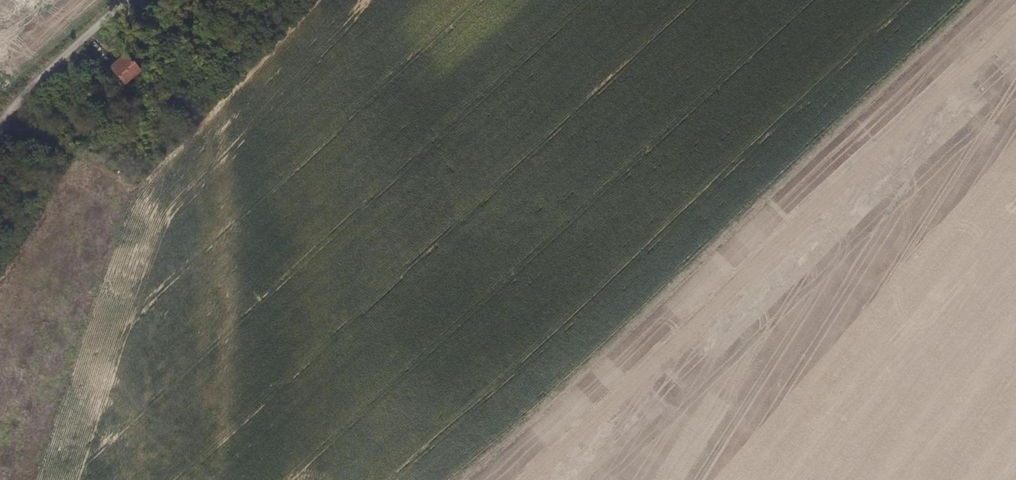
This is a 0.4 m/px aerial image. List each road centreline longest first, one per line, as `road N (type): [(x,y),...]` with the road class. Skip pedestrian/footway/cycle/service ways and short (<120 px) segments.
road 1 (track): [(463,479),(979,0)]
road 2 (track): [(0,133),(145,0)]

